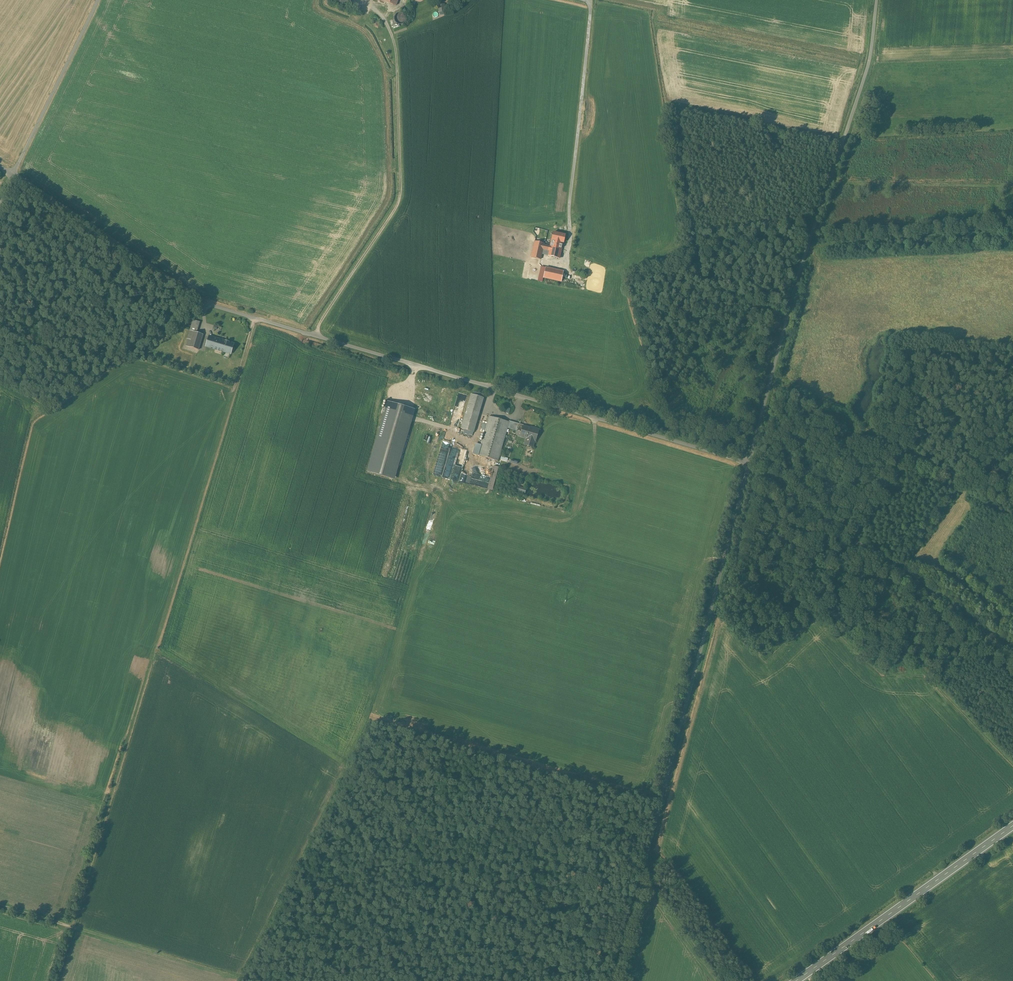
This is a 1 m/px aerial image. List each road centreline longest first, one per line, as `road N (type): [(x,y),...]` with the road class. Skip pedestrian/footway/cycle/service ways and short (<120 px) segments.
road 1 (unclassified): [(13,176),(210,305),(749,464)]
road 2 (track): [(255,318),(54,980)]
road 3 (unclassified): [(614,980),(749,464)]
road 4 (unclassified): [(749,464),(866,72),(876,0)]
road 5 (track): [(316,335),(400,196),(397,49),(383,12),(369,0)]
road 6 (unclassified): [(749,464),(1012,649)]
road 7 (track): [(258,980),(0,904)]
road 8 (secondary): [(1012,827),(797,980)]
road 9 (unclassified): [(13,176),(98,0)]
road 10 (track): [(571,227),(536,229),(400,196)]
road 11 (track): [(464,937),(508,772)]

